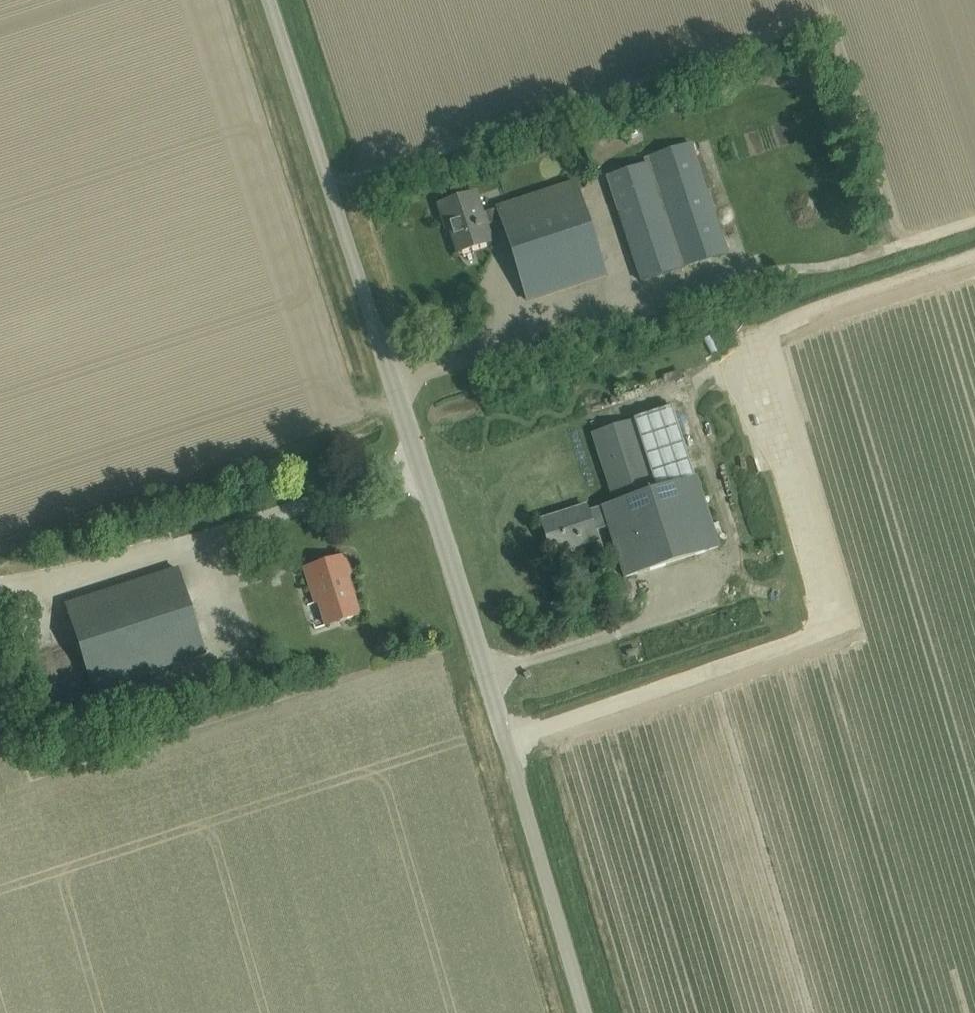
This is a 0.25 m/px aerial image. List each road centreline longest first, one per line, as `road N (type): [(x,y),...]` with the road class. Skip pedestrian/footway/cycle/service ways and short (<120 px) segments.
road 1 (tertiary): [(583,1012),(398,386),(272,0)]

